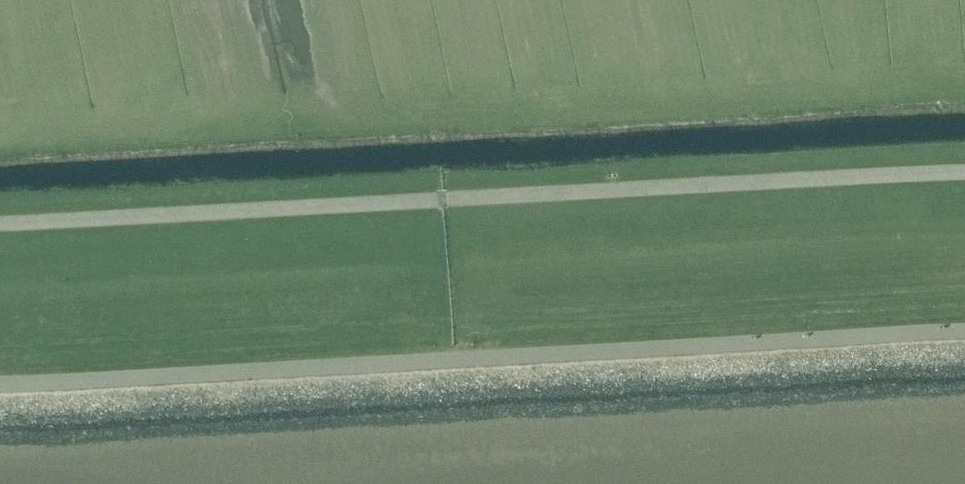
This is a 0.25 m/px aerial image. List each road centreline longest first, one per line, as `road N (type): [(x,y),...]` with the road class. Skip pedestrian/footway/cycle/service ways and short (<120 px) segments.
road 1 (unclassified): [(0,401),(964,349)]
road 2 (unclassified): [(964,180),(0,232)]

